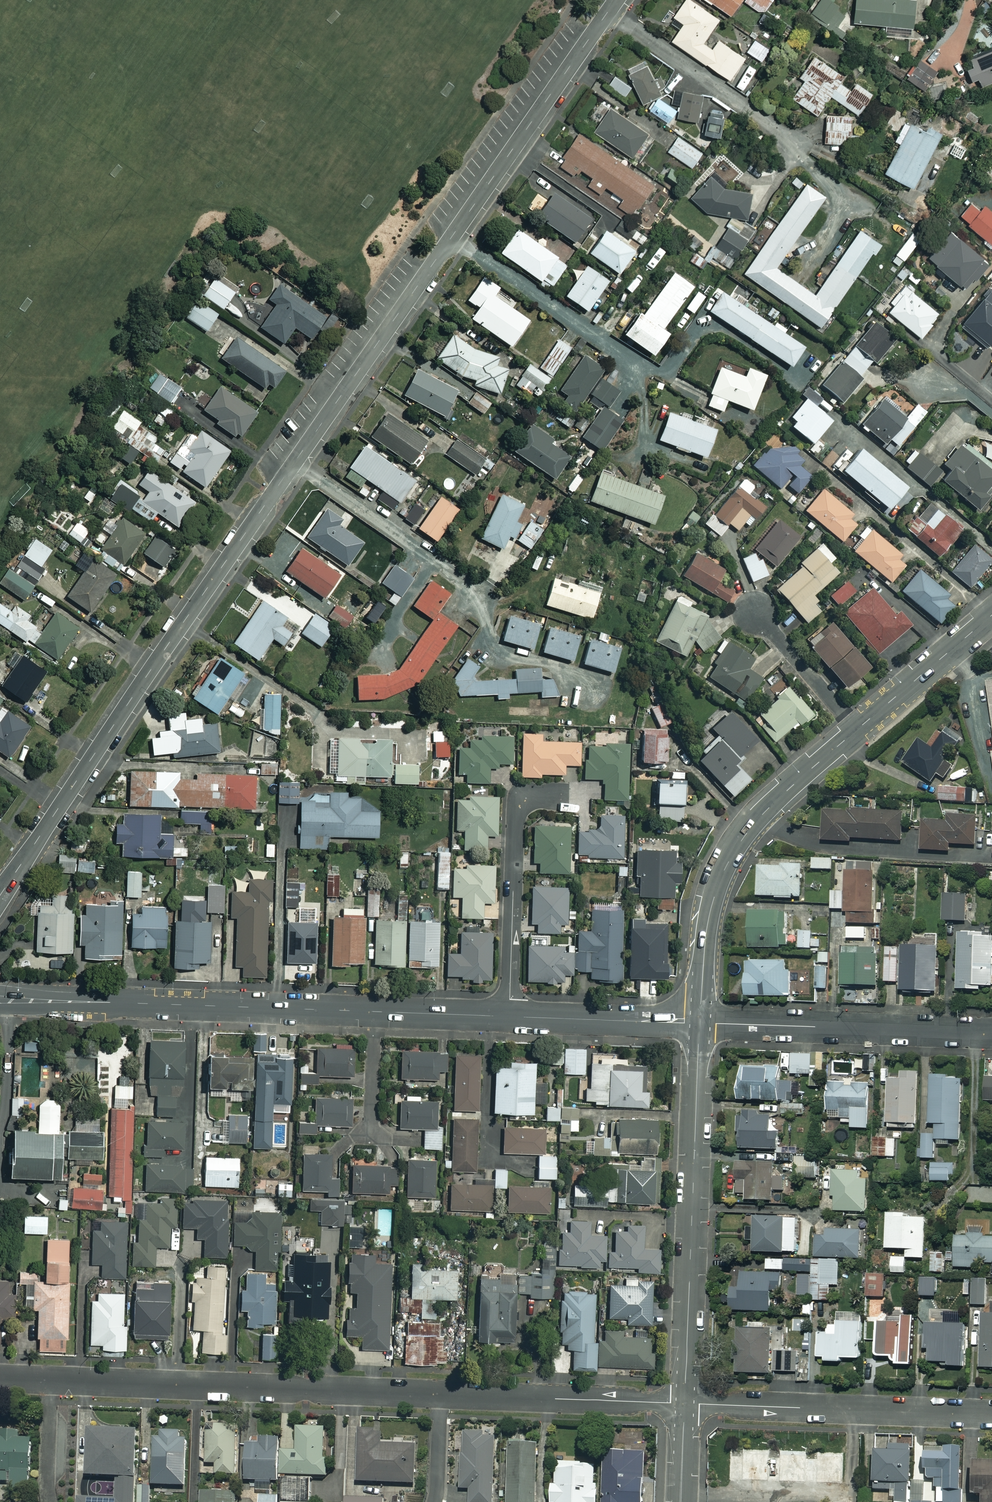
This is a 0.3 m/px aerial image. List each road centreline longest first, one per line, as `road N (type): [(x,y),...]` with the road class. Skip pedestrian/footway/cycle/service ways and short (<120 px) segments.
road 1 (residential): [(618,0),(0,894)]
road 2 (residential): [(699,1022),(712,903),(752,826),(991,614)]
road 3 (residential): [(52,1381),(441,1394)]
road 4 (tertiary): [(686,1404),(699,1022)]
road 5 (tertiary): [(0,1000),(374,1011)]
road 6 (residential): [(686,1404),(991,1414)]
road 7 (residential): [(699,1022),(991,1032)]
road 8 (residential): [(564,796),(526,796),(515,810),(509,1016)]
road 9 (residential): [(441,1394),(686,1404)]
road 10 (tertiary): [(509,1016),(699,1022)]
road 11 (tertiary): [(374,1011),(509,1016)]
road 12 (residential): [(370,1135),(374,1011)]
road 13 (residential): [(51,1501),(52,1381)]

